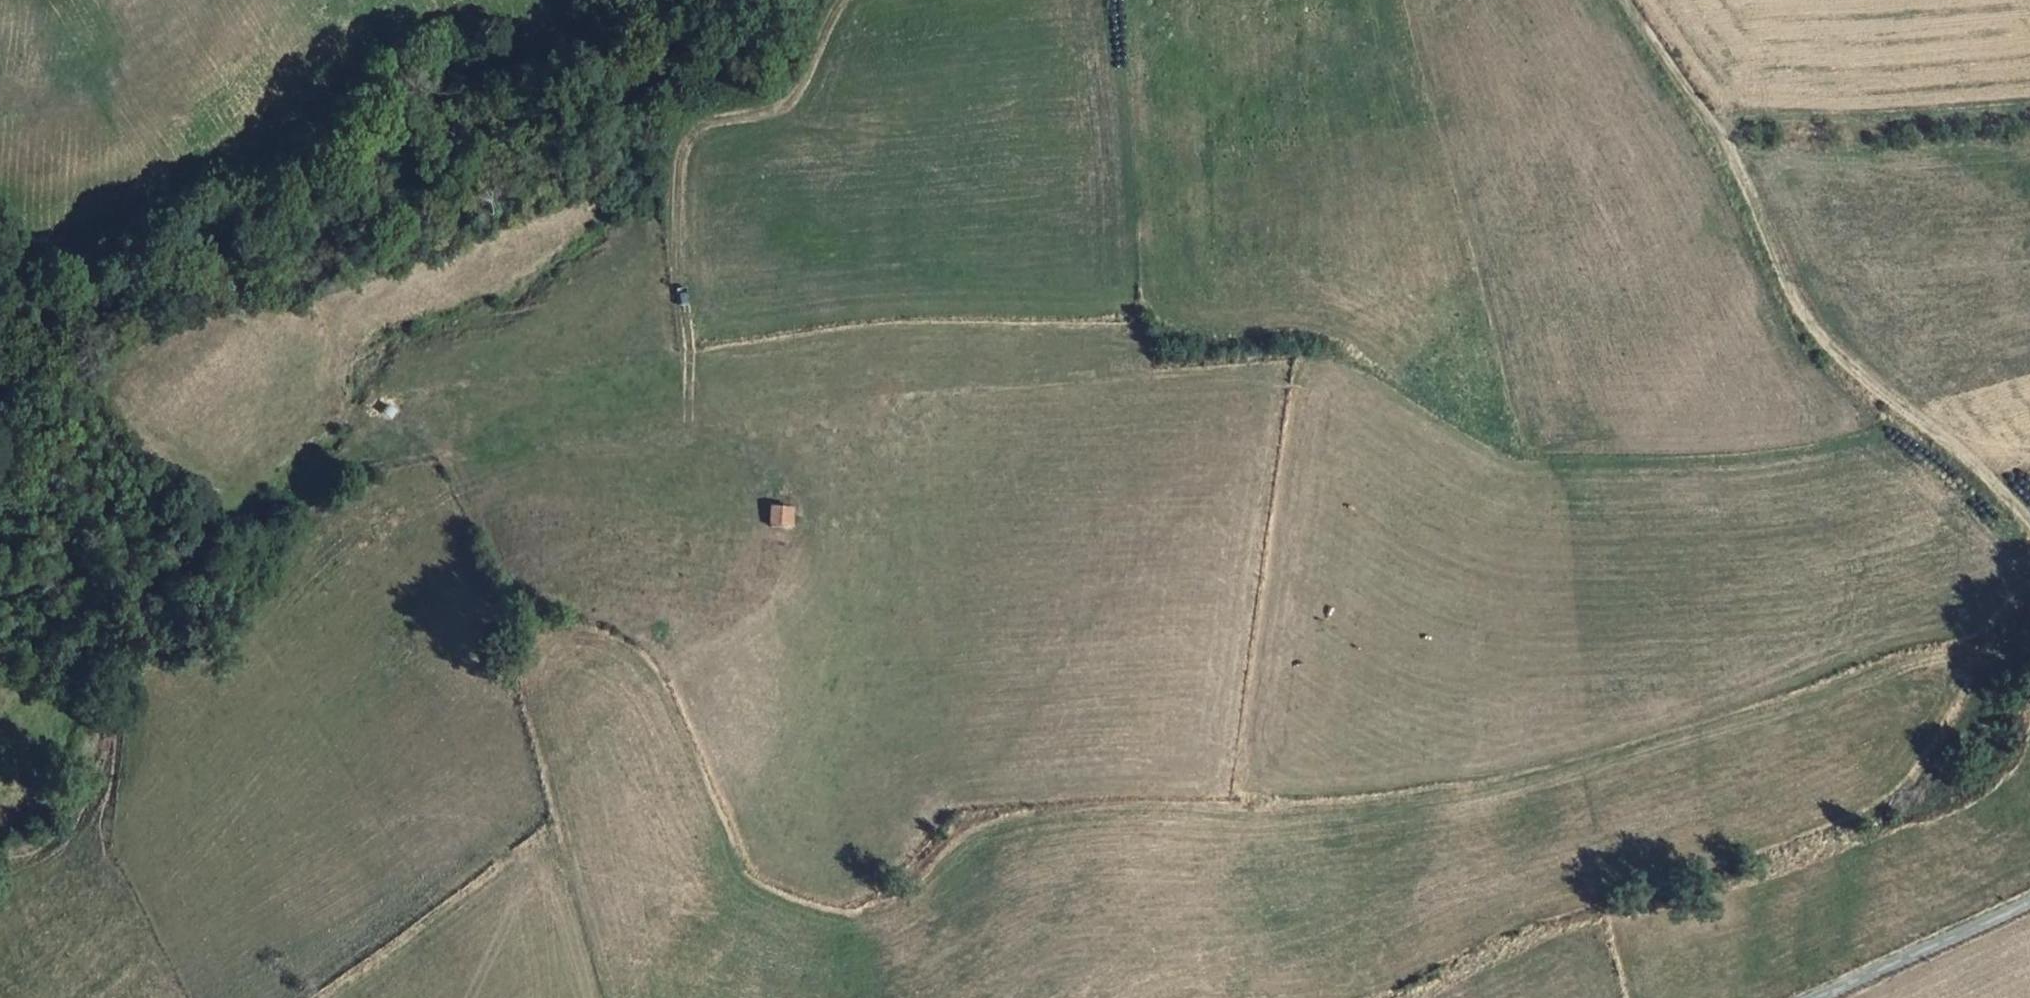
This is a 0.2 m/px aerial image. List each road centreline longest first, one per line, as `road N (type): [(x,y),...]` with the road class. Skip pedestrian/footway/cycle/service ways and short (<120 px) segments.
road 1 (track): [(2029,526),(1801,313),(1710,113),(1620,0)]
road 2 (unclassified): [(1825,997),(2029,905)]

